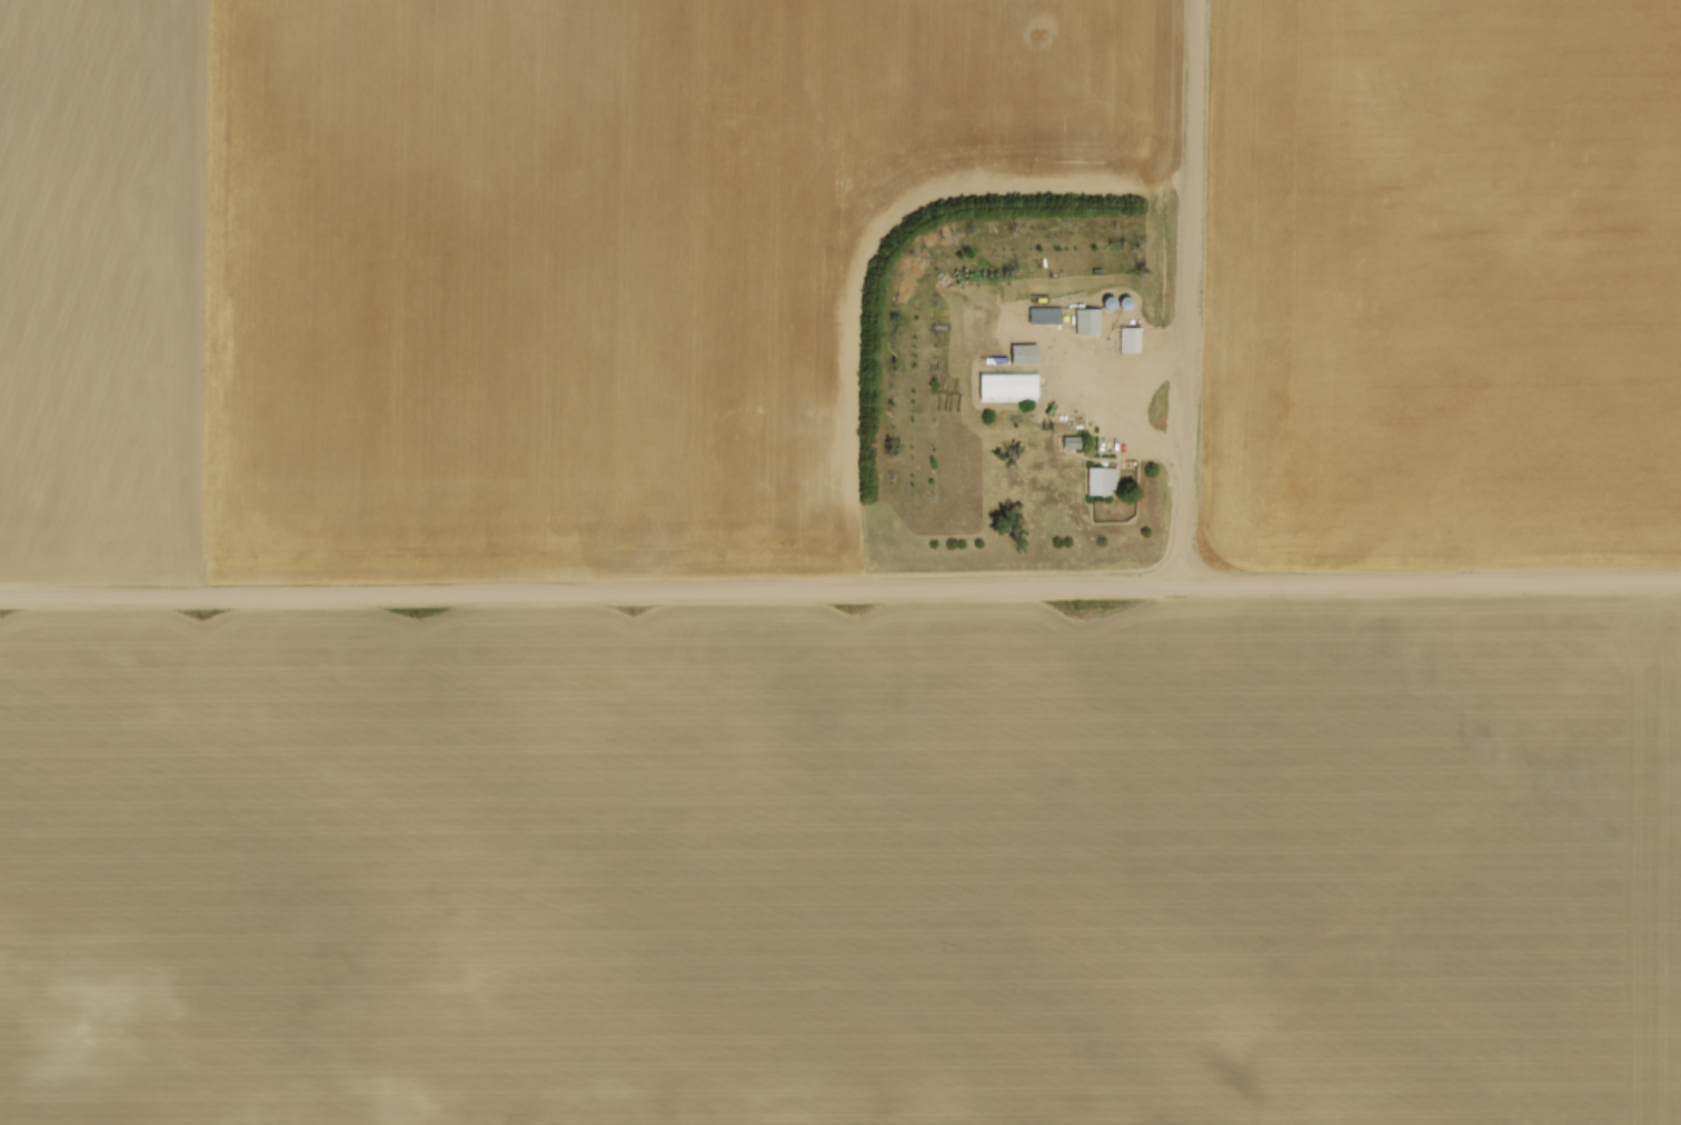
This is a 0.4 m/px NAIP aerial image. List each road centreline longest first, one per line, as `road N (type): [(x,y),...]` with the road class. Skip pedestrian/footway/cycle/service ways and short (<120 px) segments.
road 1 (residential): [(1680,579),(0,596)]
road 2 (residential): [(1183,584),(1192,0)]

